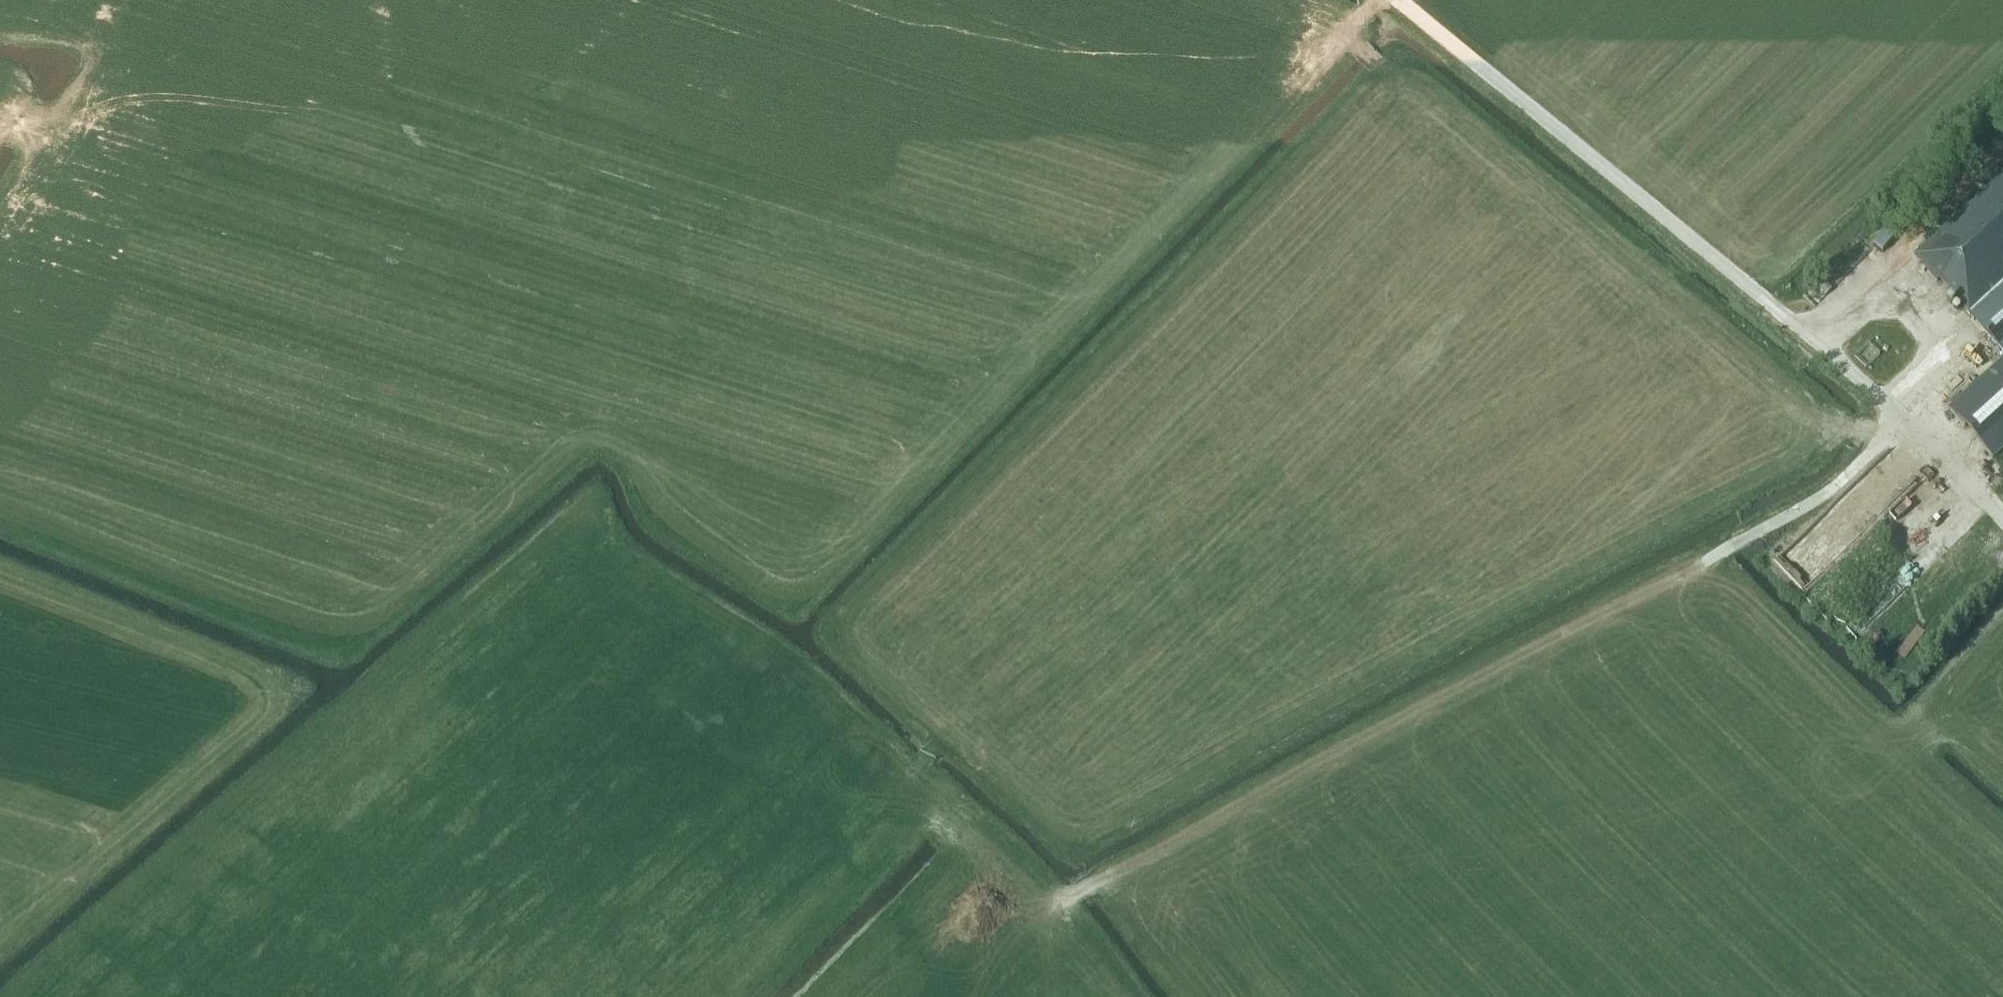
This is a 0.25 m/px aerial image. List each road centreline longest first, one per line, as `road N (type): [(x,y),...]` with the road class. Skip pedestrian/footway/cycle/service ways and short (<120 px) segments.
road 1 (unclassified): [(2002,520),(1966,475),(1753,289),(1391,0)]

